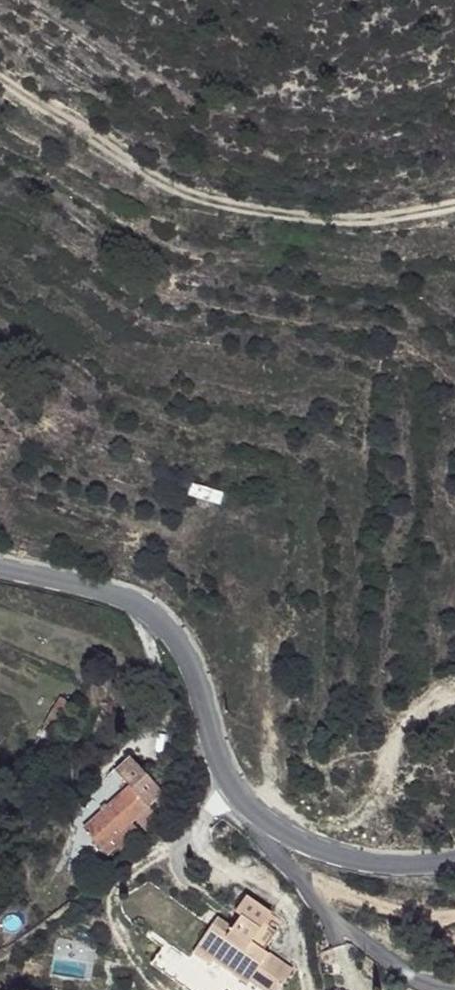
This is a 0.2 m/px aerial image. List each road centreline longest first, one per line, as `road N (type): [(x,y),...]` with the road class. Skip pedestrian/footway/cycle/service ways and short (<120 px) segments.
road 1 (tertiary): [(274,819),(239,780),(197,656),(167,619),(129,594),(0,555)]
road 2 (residential): [(274,819),(269,840),(287,871),(339,926),(433,987),(454,989)]
road 3 (tertiary): [(454,859),(373,862),(274,819)]

